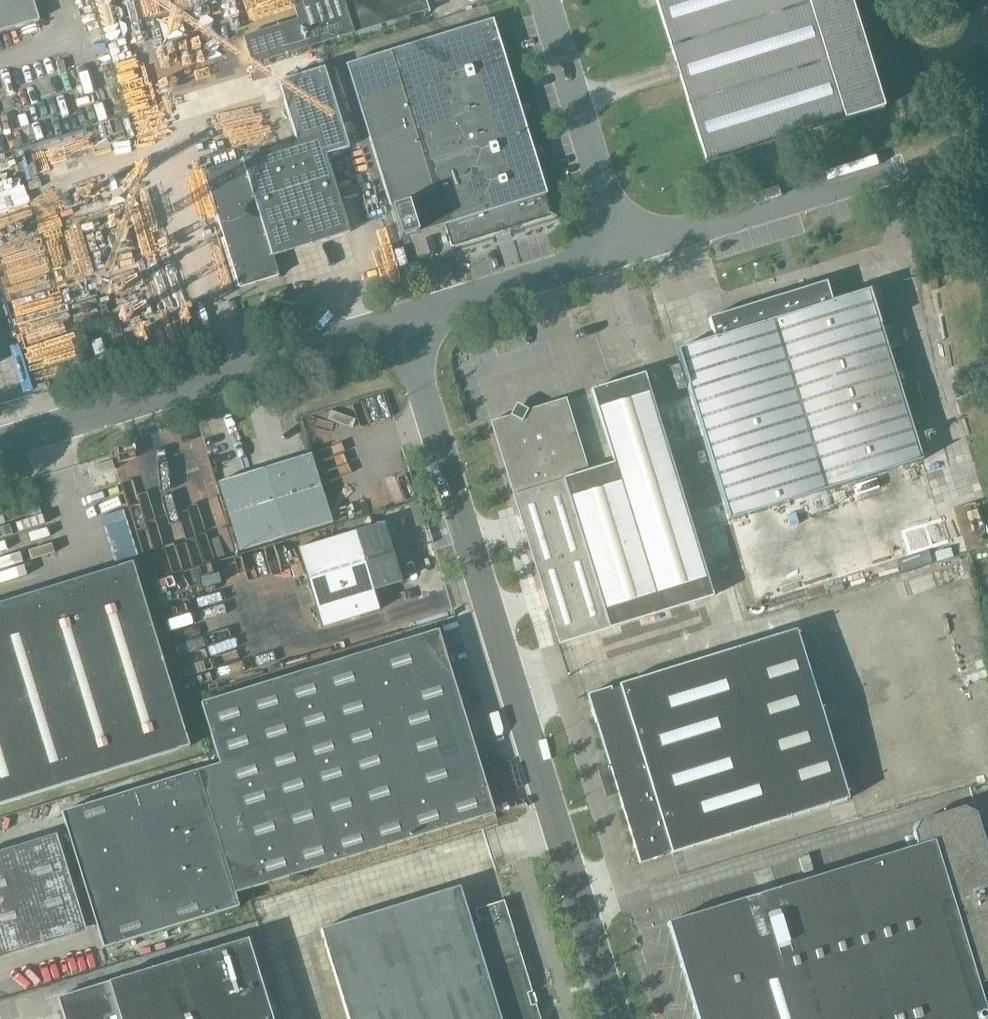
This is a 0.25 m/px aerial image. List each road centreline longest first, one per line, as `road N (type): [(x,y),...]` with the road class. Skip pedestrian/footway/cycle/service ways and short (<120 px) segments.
road 1 (unclassified): [(616,1018),(404,318)]
road 2 (unclassified): [(0,444),(404,318)]
road 3 (unclassified): [(621,248),(898,166)]
road 4 (unclassified): [(621,248),(543,0)]
road 5 (unclassified): [(404,318),(621,248)]

